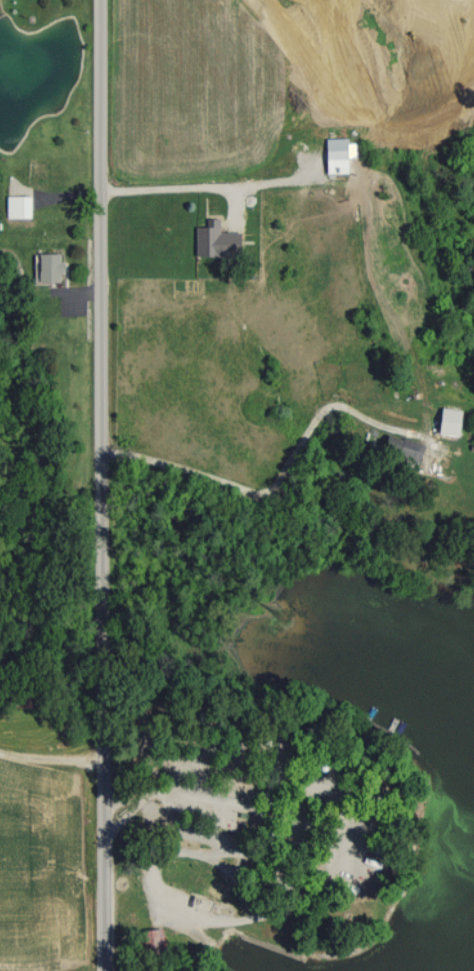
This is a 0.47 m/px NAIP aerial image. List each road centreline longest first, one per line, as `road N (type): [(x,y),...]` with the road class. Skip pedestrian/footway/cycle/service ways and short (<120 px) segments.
road 1 (residential): [(103,970),(93,526),(99,0)]
road 2 (residential): [(99,853),(208,897),(279,864),(296,820),(274,782),(230,755),(98,767)]

